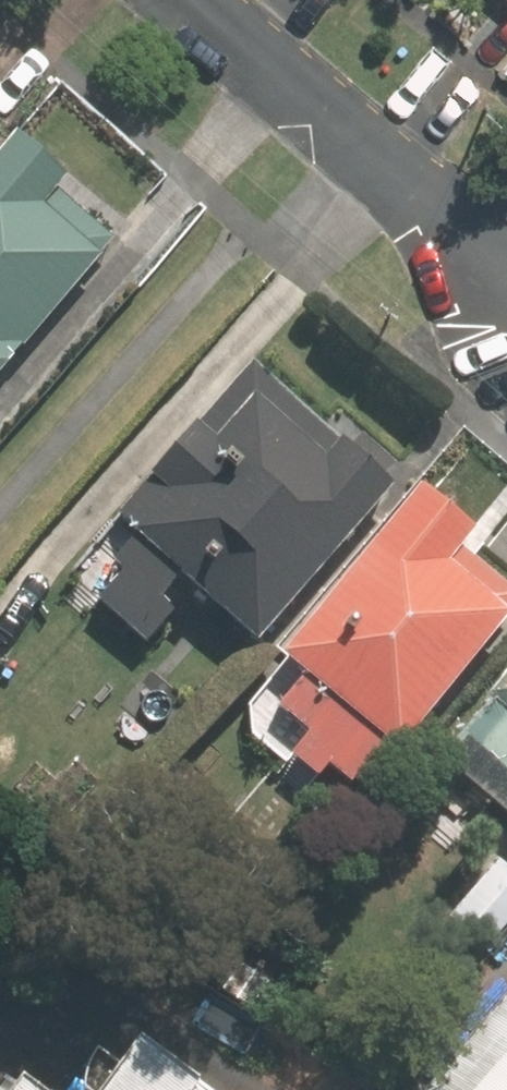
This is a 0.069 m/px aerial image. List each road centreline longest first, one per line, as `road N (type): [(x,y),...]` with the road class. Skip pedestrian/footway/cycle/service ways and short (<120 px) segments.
road 1 (residential): [(506,269),(189,0)]

